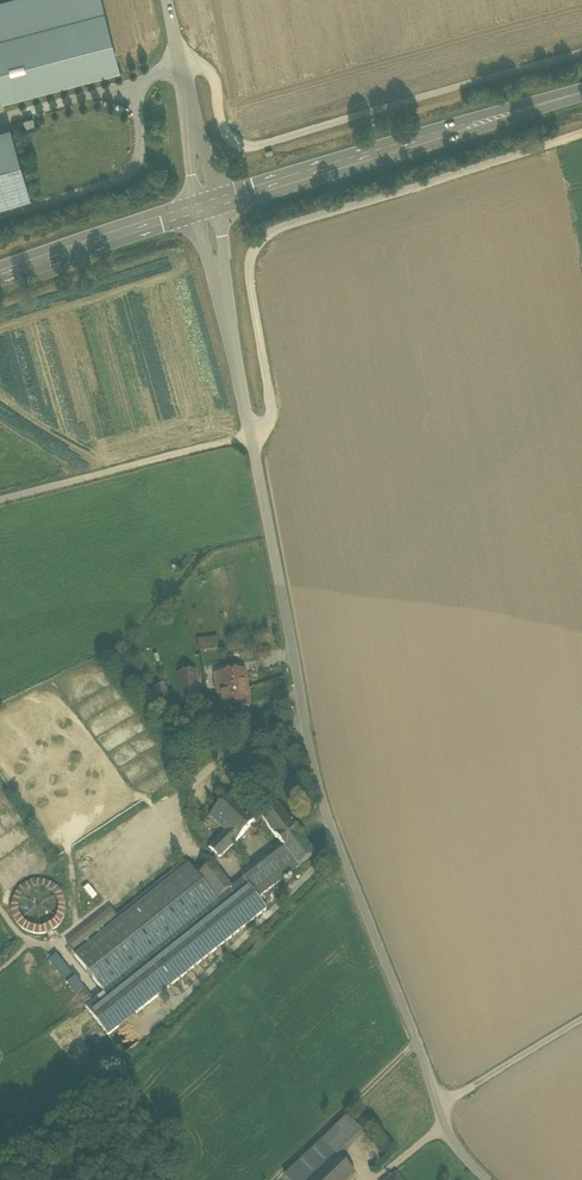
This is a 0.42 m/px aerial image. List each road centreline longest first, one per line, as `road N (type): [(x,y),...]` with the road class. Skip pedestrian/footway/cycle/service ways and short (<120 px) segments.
road 1 (residential): [(489,1179),(444,1125),(417,1036),(324,811),(251,434)]
road 2 (unclassified): [(581,131),(287,224),(258,242),(250,276),(273,408),(251,434)]
road 3 (track): [(581,52),(255,146),(231,136),(216,74),(183,60)]
road 4 (primary): [(216,204),(581,93)]
road 5 (track): [(0,497),(251,434)]
road 6 (primary): [(0,275),(195,211)]
road 7 (track): [(418,1041),(275,1179)]
road 8 (track): [(581,1022),(441,1108)]
road 9 (residential): [(251,434),(224,296)]
road 10 (residential): [(170,0),(193,133)]

